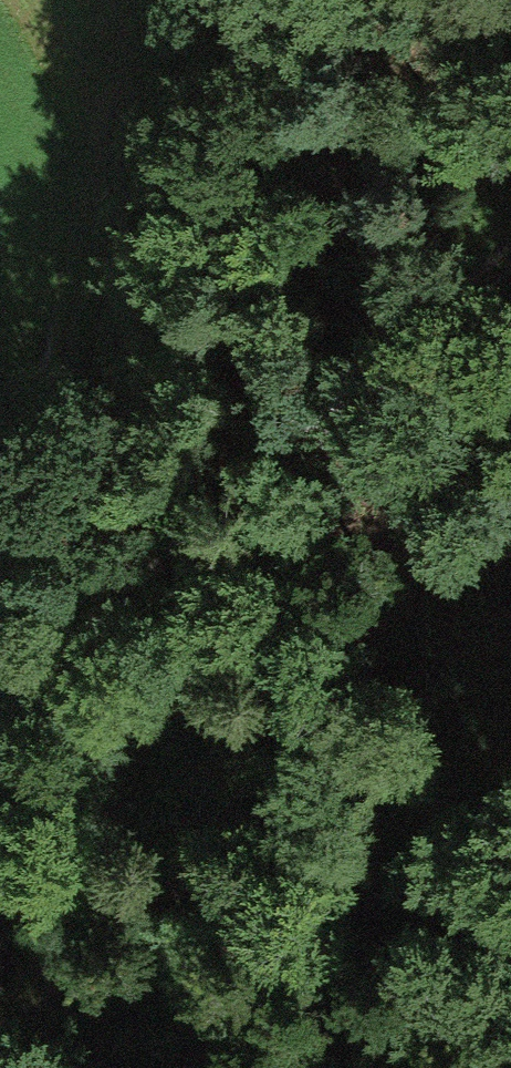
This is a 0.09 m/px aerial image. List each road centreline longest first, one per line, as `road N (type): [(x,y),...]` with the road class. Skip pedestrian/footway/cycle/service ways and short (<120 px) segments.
road 1 (track): [(0,642),(91,398),(133,234),(69,89),(0,16)]
road 2 (track): [(0,705),(50,643),(510,253)]

